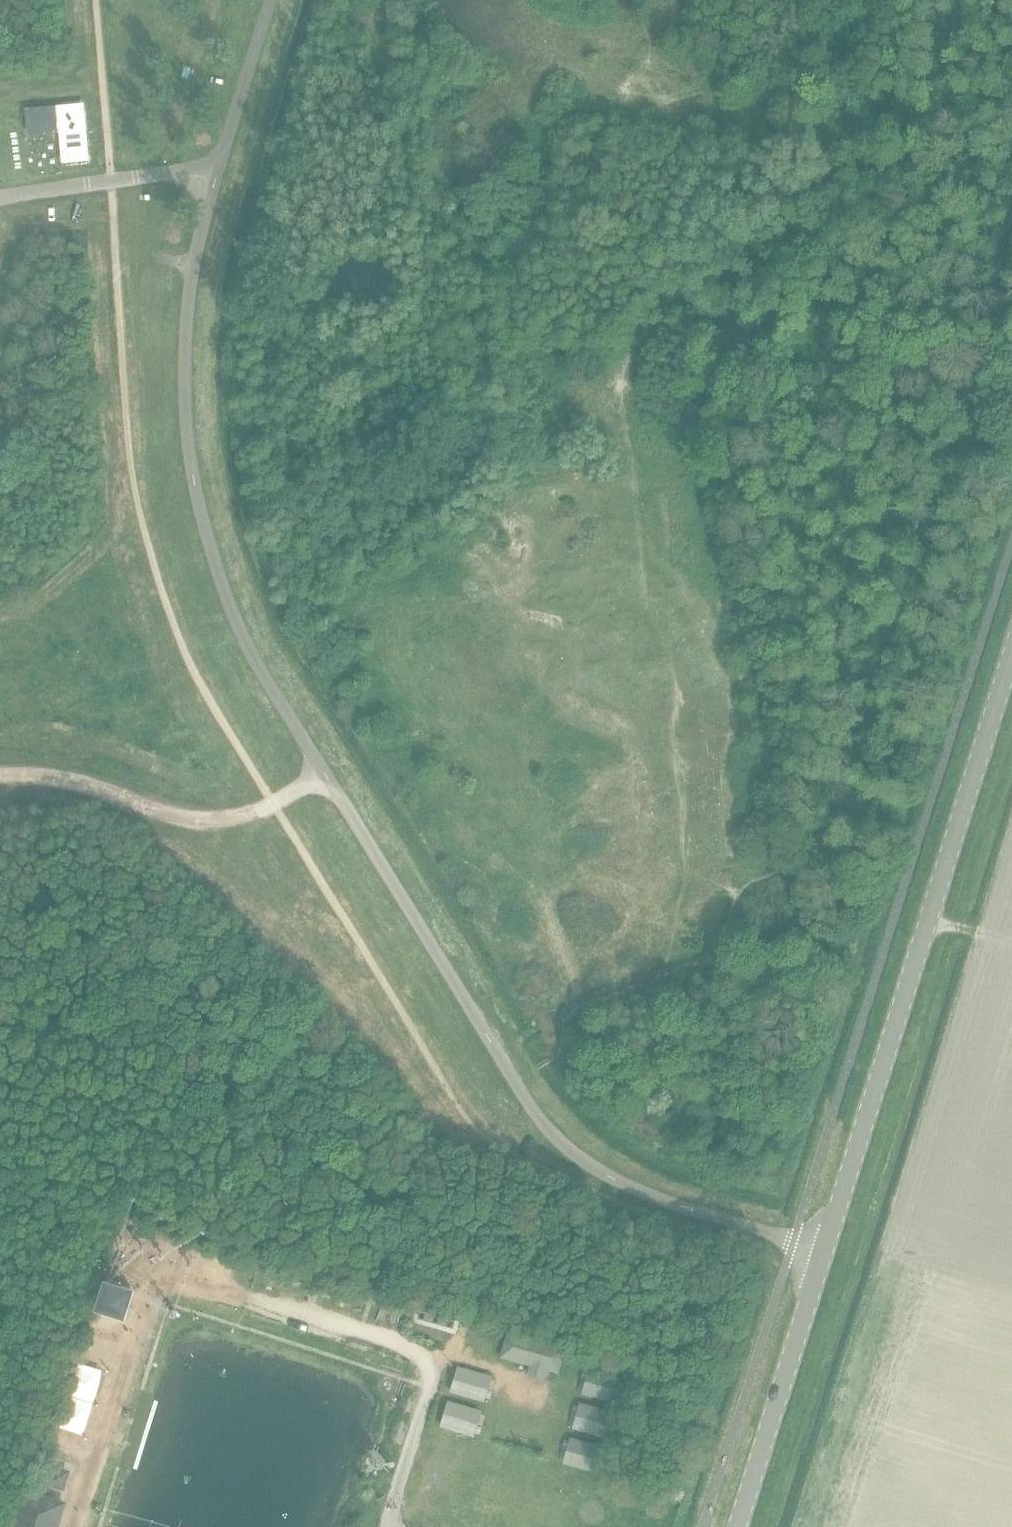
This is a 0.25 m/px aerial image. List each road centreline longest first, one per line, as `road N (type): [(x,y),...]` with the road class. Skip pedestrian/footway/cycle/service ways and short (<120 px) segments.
road 1 (unclassified): [(268,0),(212,169),(181,325),(182,425),(230,612),(550,1134),(606,1176),(820,1255)]
road 2 (tertiary): [(820,1255),(1011,649)]
road 3 (track): [(359,1327),(176,1273),(150,1286),(76,1526)]
road 4 (tertiary): [(734,1526),(820,1255)]
road 5 (track): [(391,1526),(434,1361),(421,1346),(359,1327)]

